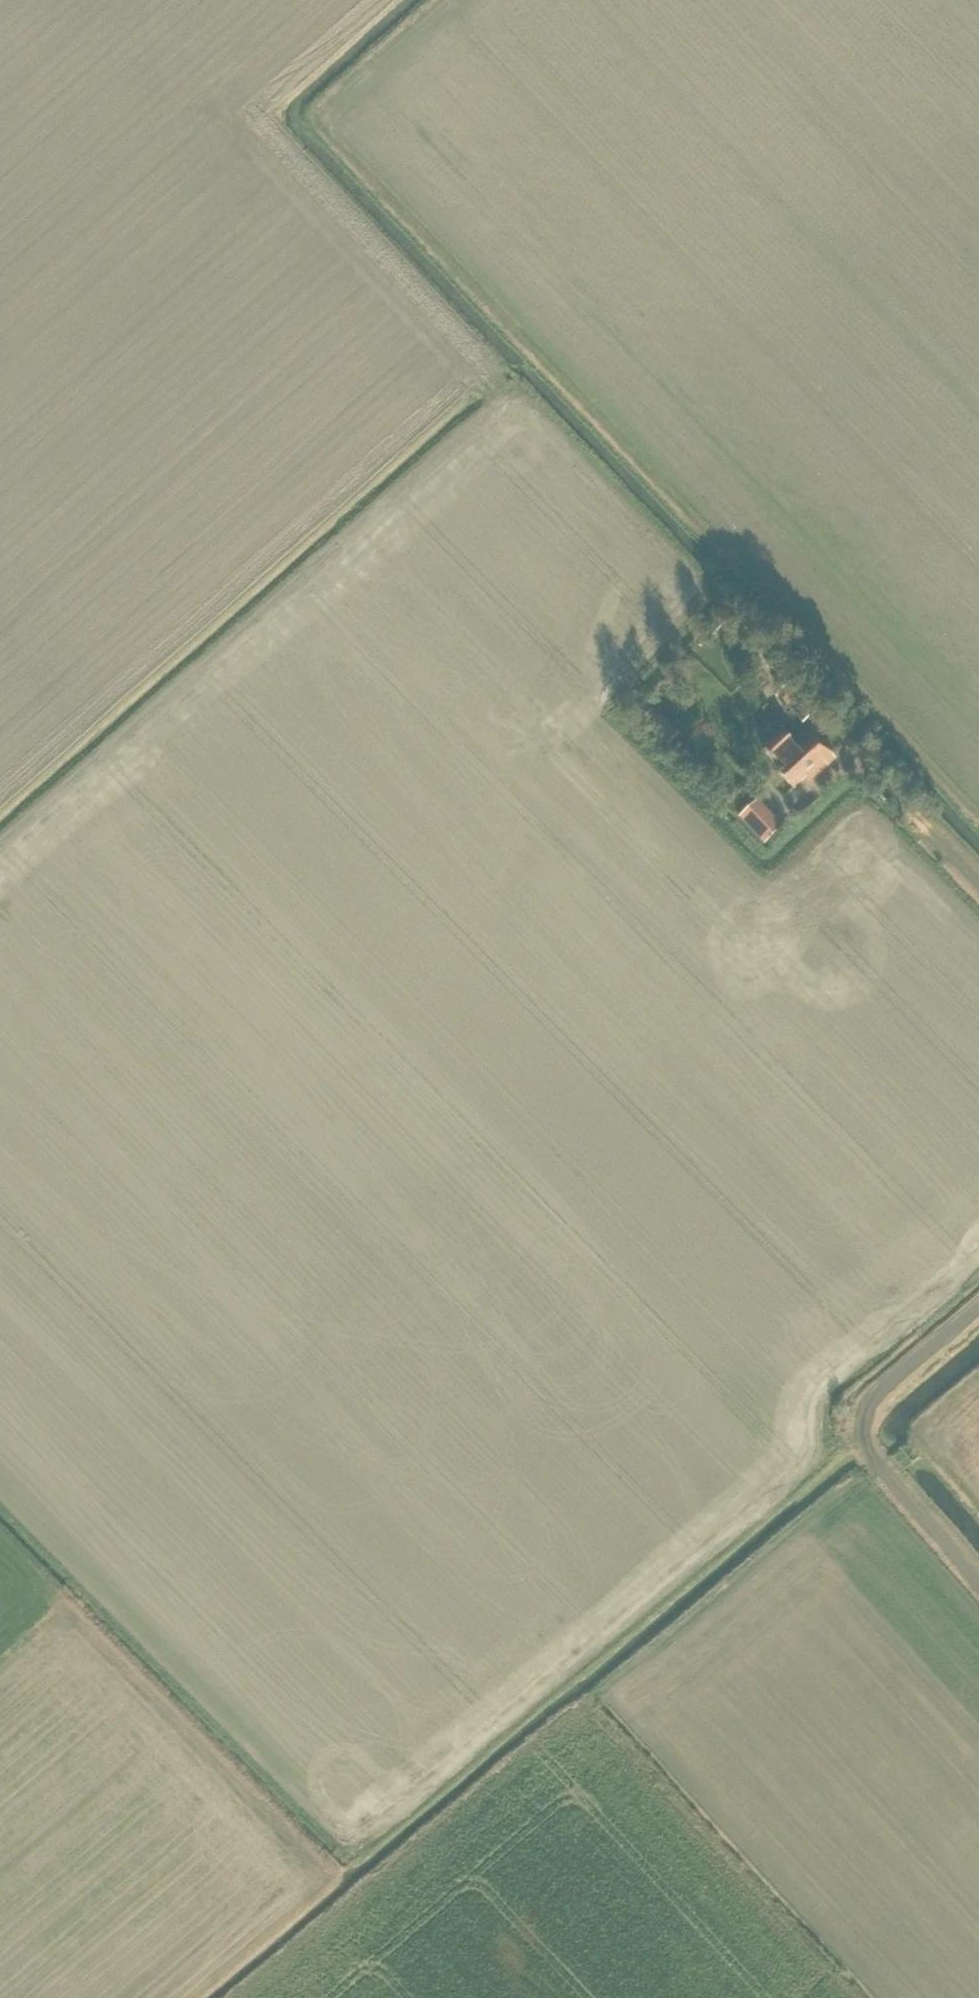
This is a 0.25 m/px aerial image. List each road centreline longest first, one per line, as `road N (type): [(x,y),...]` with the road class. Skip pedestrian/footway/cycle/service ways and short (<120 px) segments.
road 1 (track): [(978,1582),(867,1445),(881,1396),(978,1314)]
road 2 (track): [(978,887),(879,786)]

